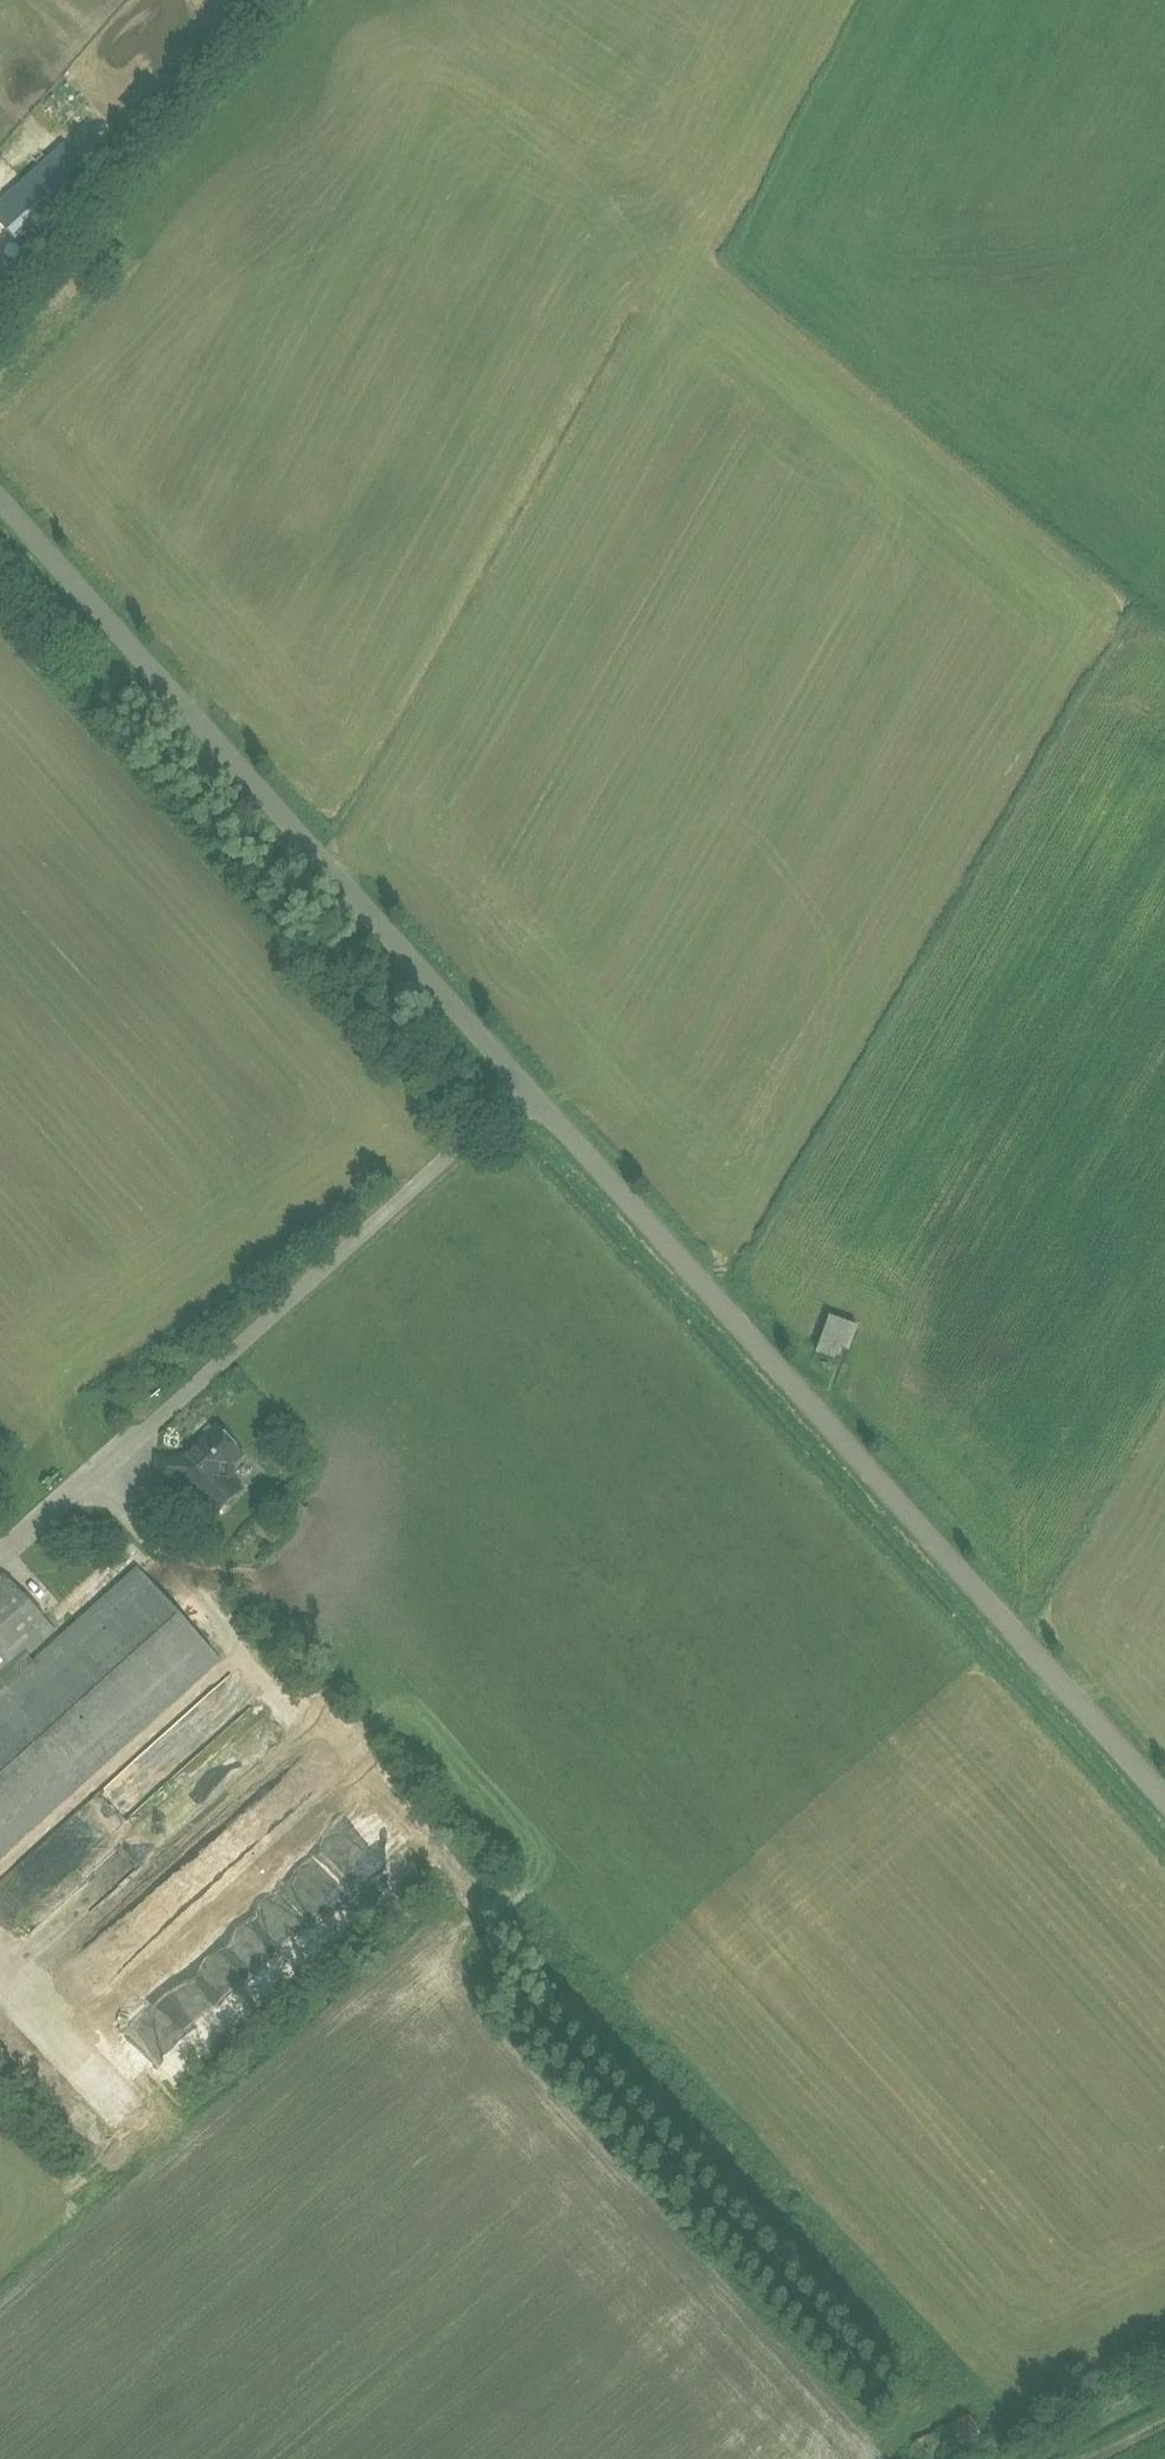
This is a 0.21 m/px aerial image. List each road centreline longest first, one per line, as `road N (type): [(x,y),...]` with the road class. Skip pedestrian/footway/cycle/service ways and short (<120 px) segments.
road 1 (unclassified): [(1164,1802),(0,505)]

